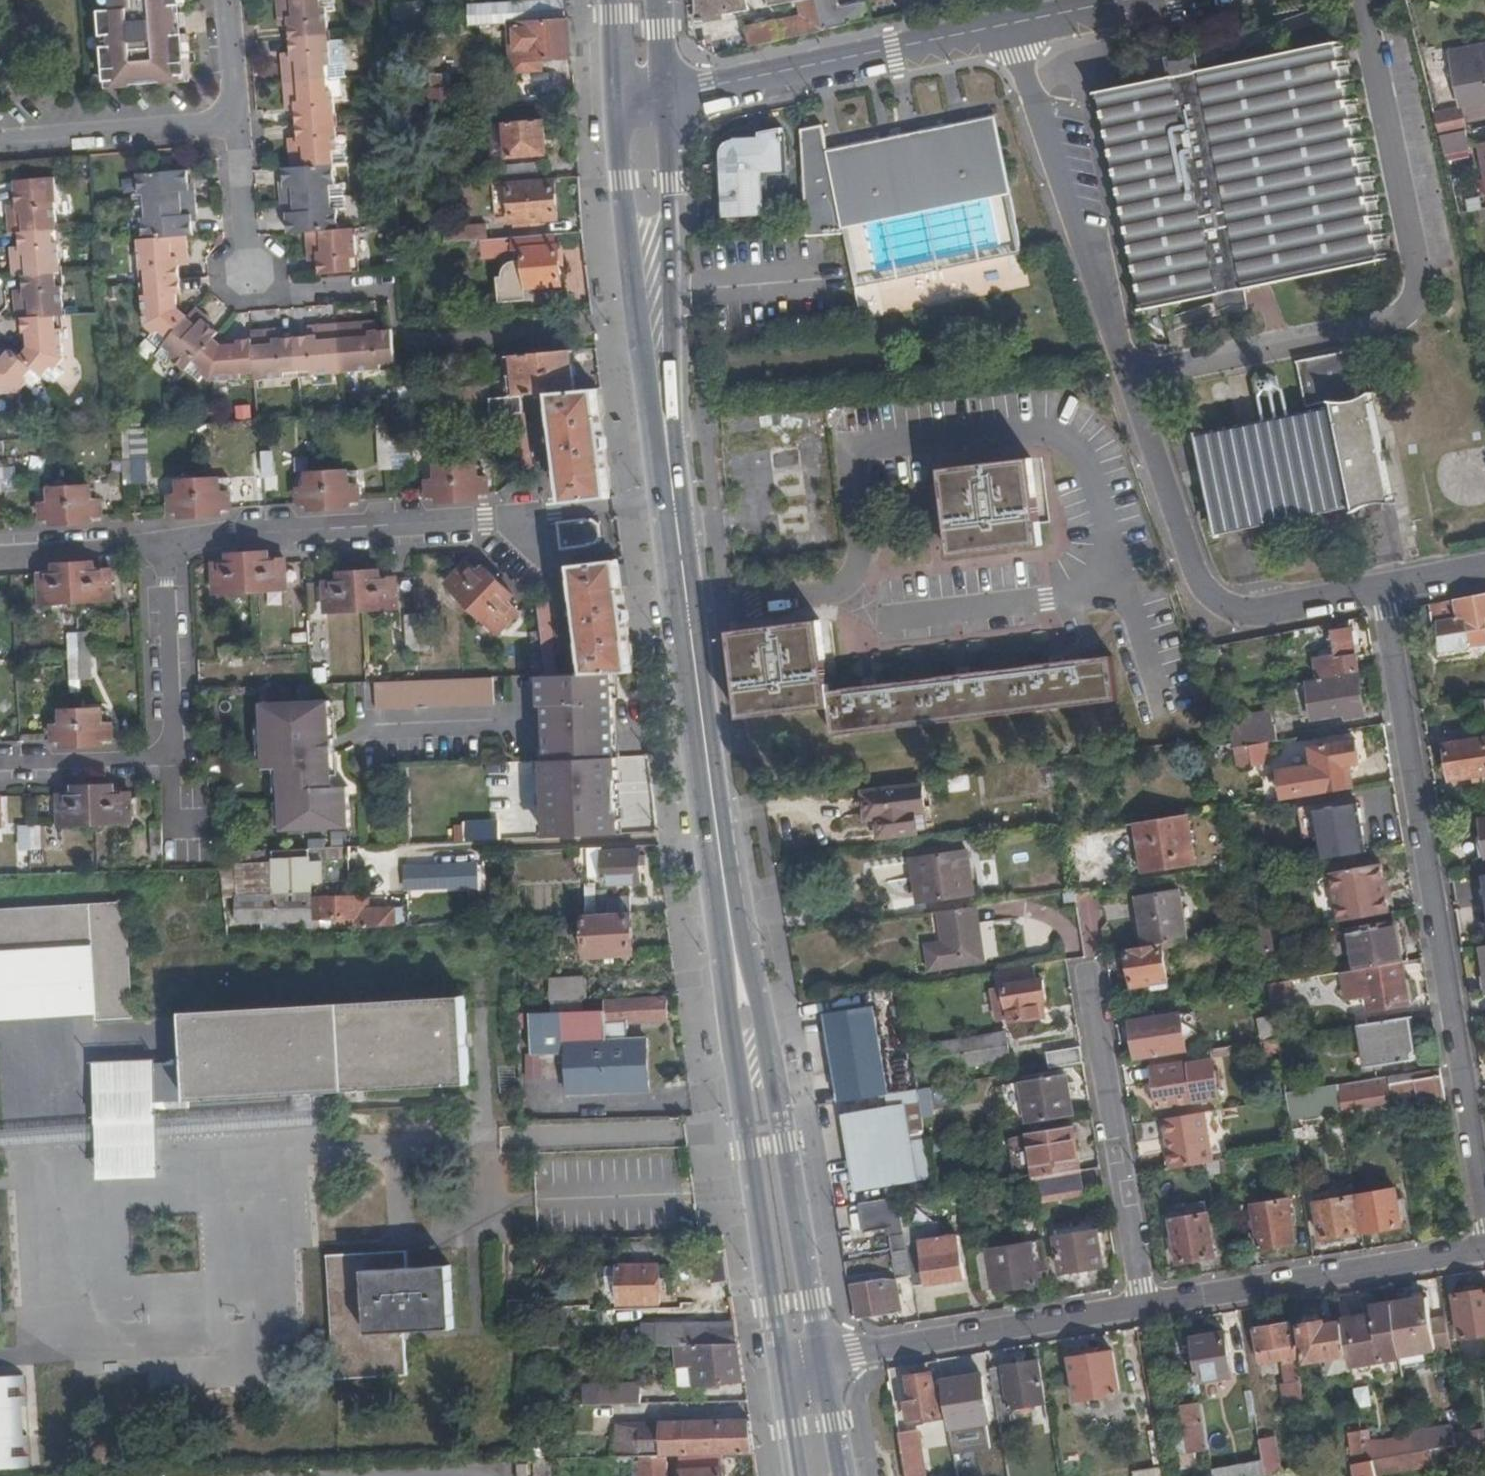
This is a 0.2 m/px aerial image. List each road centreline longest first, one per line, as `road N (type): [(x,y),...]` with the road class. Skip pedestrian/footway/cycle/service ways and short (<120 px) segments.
road 1 (unclassified): [(1484,1214),(1385,590)]
road 2 (unclassified): [(1132,381),(1394,328),(1430,293),(1363,0)]
road 3 (residential): [(154,543),(675,508)]
road 4 (primary): [(822,1360),(772,1051),(720,857)]
road 5 (primary): [(720,857),(723,930),(785,1364)]
road 6 (primary): [(675,508),(664,88)]
road 7 (primary): [(608,99),(675,508)]
road 8 (unclassified): [(1132,381),(1186,546),(1220,603),(1253,618),(1385,590)]
road 9 (residential): [(0,765),(165,759),(154,543)]
road 10 (unclassified): [(1005,25),(1132,381)]
road 11 (primary): [(675,508),(720,857)]
road 12 (tertiary): [(664,88),(708,86),(1005,25)]
road 13 (unclassified): [(1143,1309),(1484,1252)]
road 14 (unclassified): [(1082,973),(1143,1309)]
road 15 (unclassified): [(822,1360),(1143,1309)]
road 16 (unclassified): [(0,144),(231,126)]
road 17 (residential): [(0,552),(154,543)]
road 18 (unclassified): [(388,291),(256,300)]
road 19 (unclassified): [(231,126),(224,0)]
road 20 (tertiary): [(1005,25),(1128,0)]
road 21 (unclassified): [(237,241),(222,241),(206,259),(206,283),(227,302),(256,300)]

